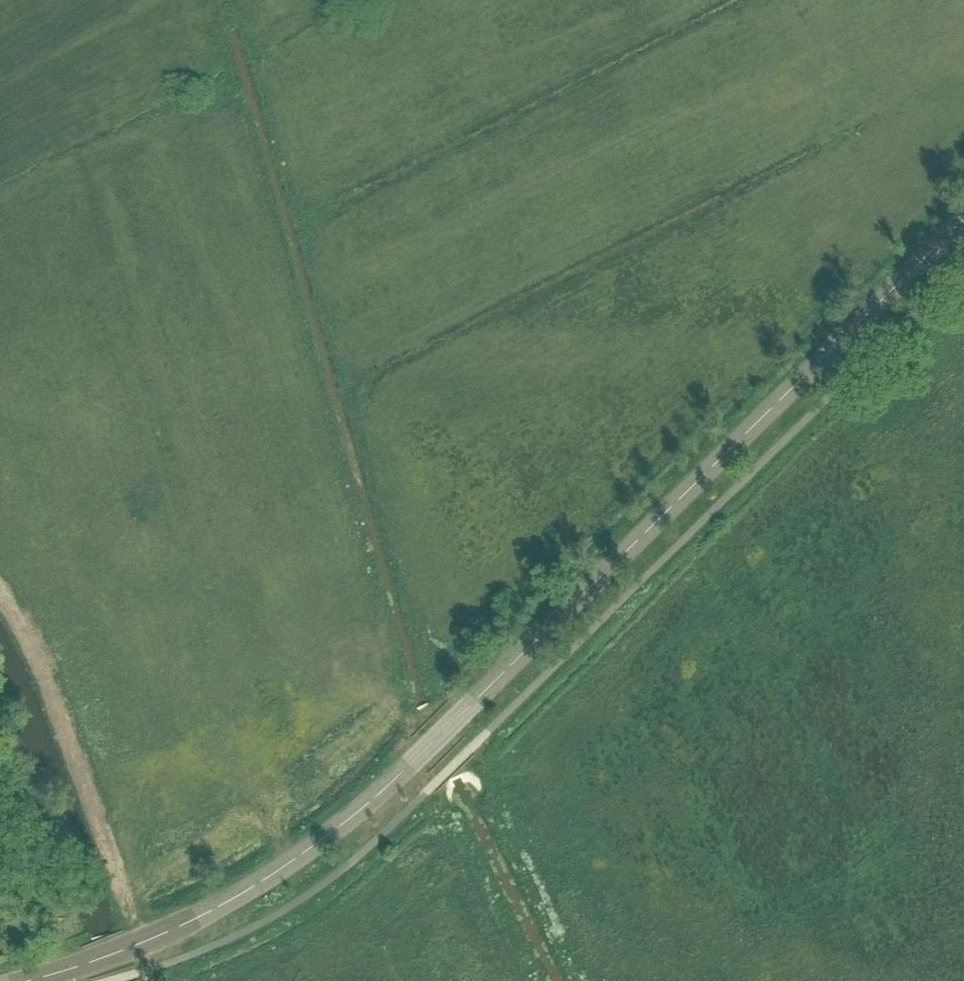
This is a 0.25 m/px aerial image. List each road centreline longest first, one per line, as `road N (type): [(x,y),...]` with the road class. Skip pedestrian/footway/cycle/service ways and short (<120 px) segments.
road 1 (tertiary): [(27,980),(135,948),(204,915),(274,873),(388,785),(963,221)]

